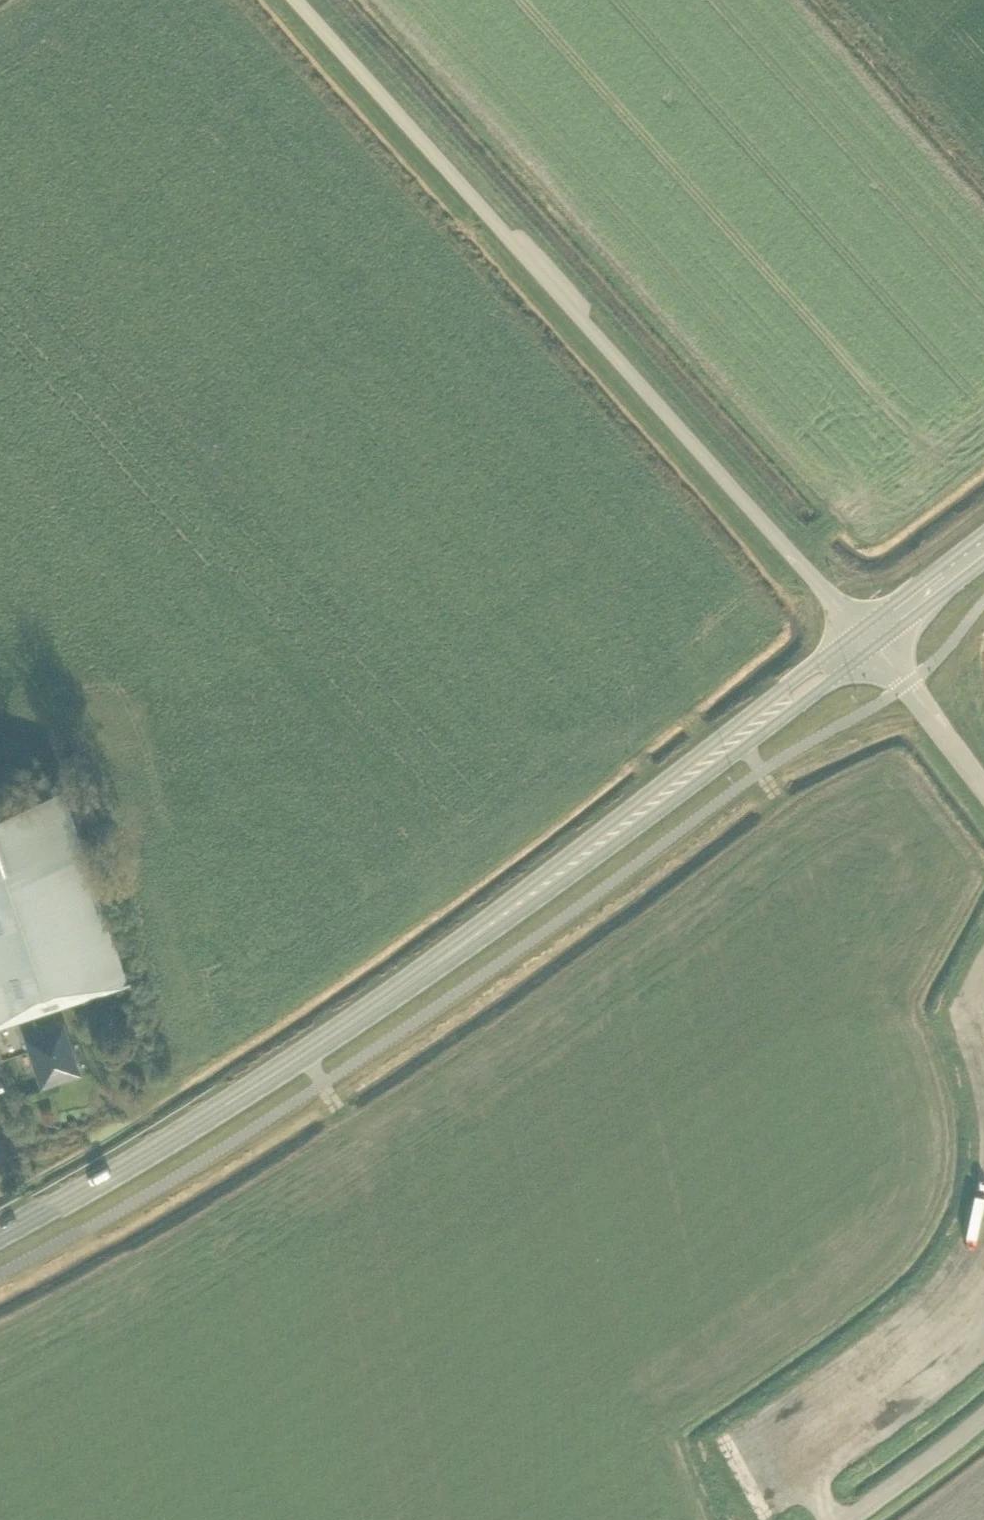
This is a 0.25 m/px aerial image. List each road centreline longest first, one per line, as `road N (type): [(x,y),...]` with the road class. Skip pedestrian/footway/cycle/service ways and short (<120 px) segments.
road 1 (unclassified): [(859,626),(297,0)]
road 2 (primary): [(425,968),(492,929),(875,643)]
road 3 (primary): [(859,626),(425,968)]
road 4 (primary): [(0,1235),(270,1074),(425,968)]
road 5 (tertiary): [(983,787),(875,643)]
road 6 (tertiary): [(850,1519),(983,1419)]
road 7 (primary): [(983,528),(859,626)]
road 8 (primary): [(875,643),(983,559)]

